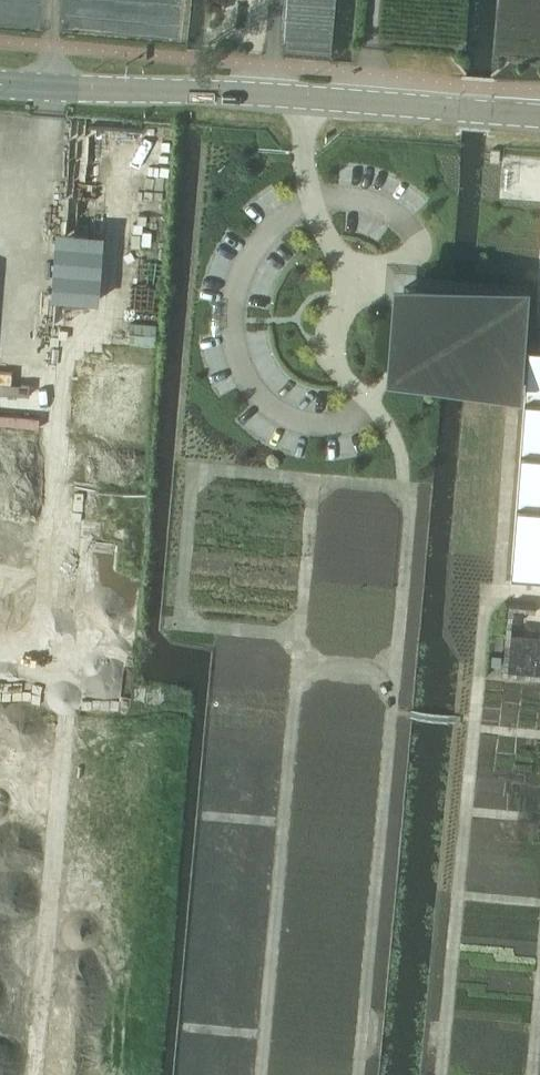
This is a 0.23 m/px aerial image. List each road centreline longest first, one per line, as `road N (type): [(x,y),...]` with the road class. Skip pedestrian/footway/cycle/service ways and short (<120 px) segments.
road 1 (tertiary): [(0,83),(539,115)]
road 2 (track): [(0,710),(130,719),(100,1074)]
road 3 (track): [(0,663),(35,627),(70,353)]

